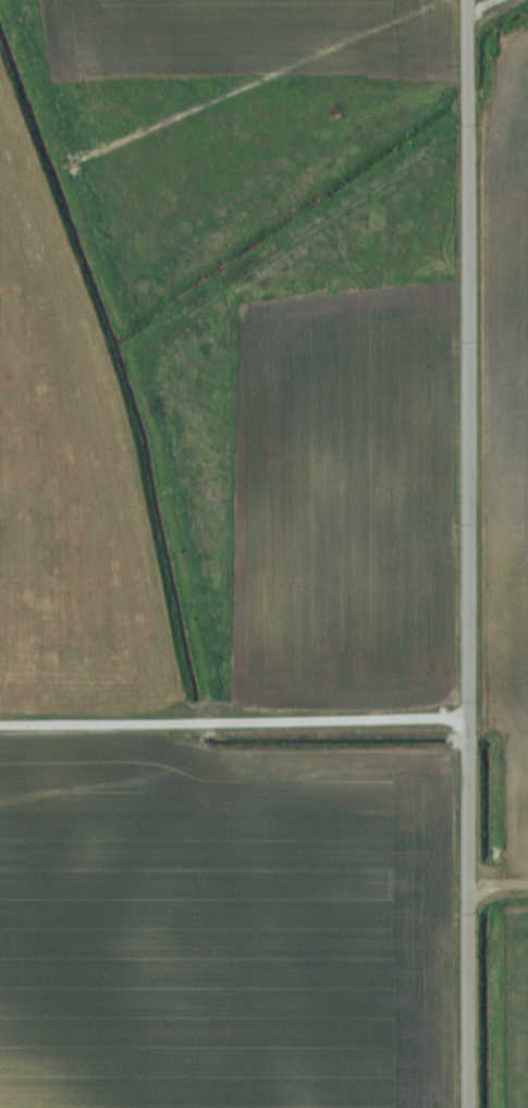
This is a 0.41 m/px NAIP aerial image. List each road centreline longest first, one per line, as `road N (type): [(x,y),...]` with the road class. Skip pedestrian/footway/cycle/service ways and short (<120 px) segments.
road 1 (residential): [(478,1107),(475,0)]

